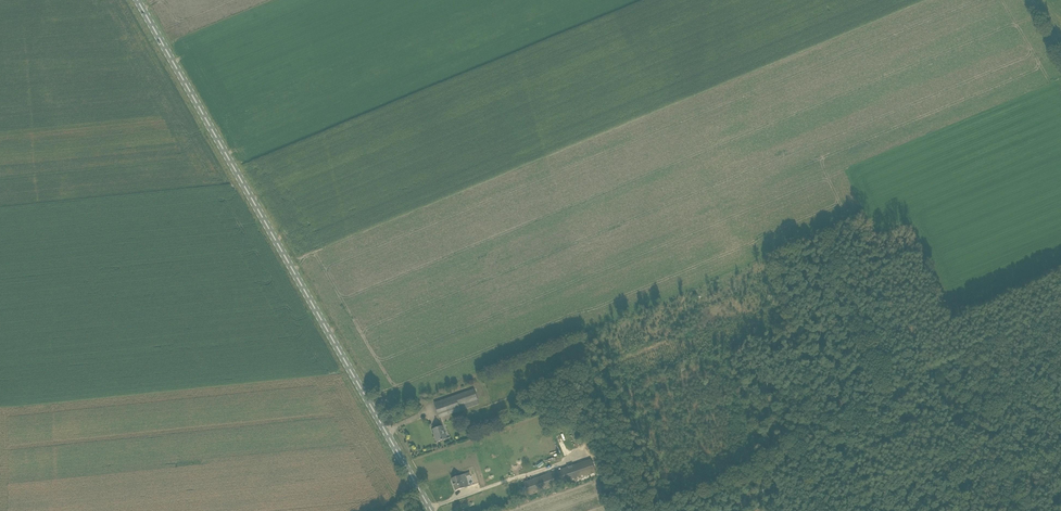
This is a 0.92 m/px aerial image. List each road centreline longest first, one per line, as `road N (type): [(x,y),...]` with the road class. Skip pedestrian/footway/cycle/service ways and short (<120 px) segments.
road 1 (secondary): [(433,510),(140,0)]
road 2 (track): [(1060,269),(953,314),(910,225),(876,237),(864,212),(767,254)]
road 3 (track): [(653,510),(726,479),(753,454),(964,355)]
road 4 (track): [(865,510),(823,426),(767,254)]

